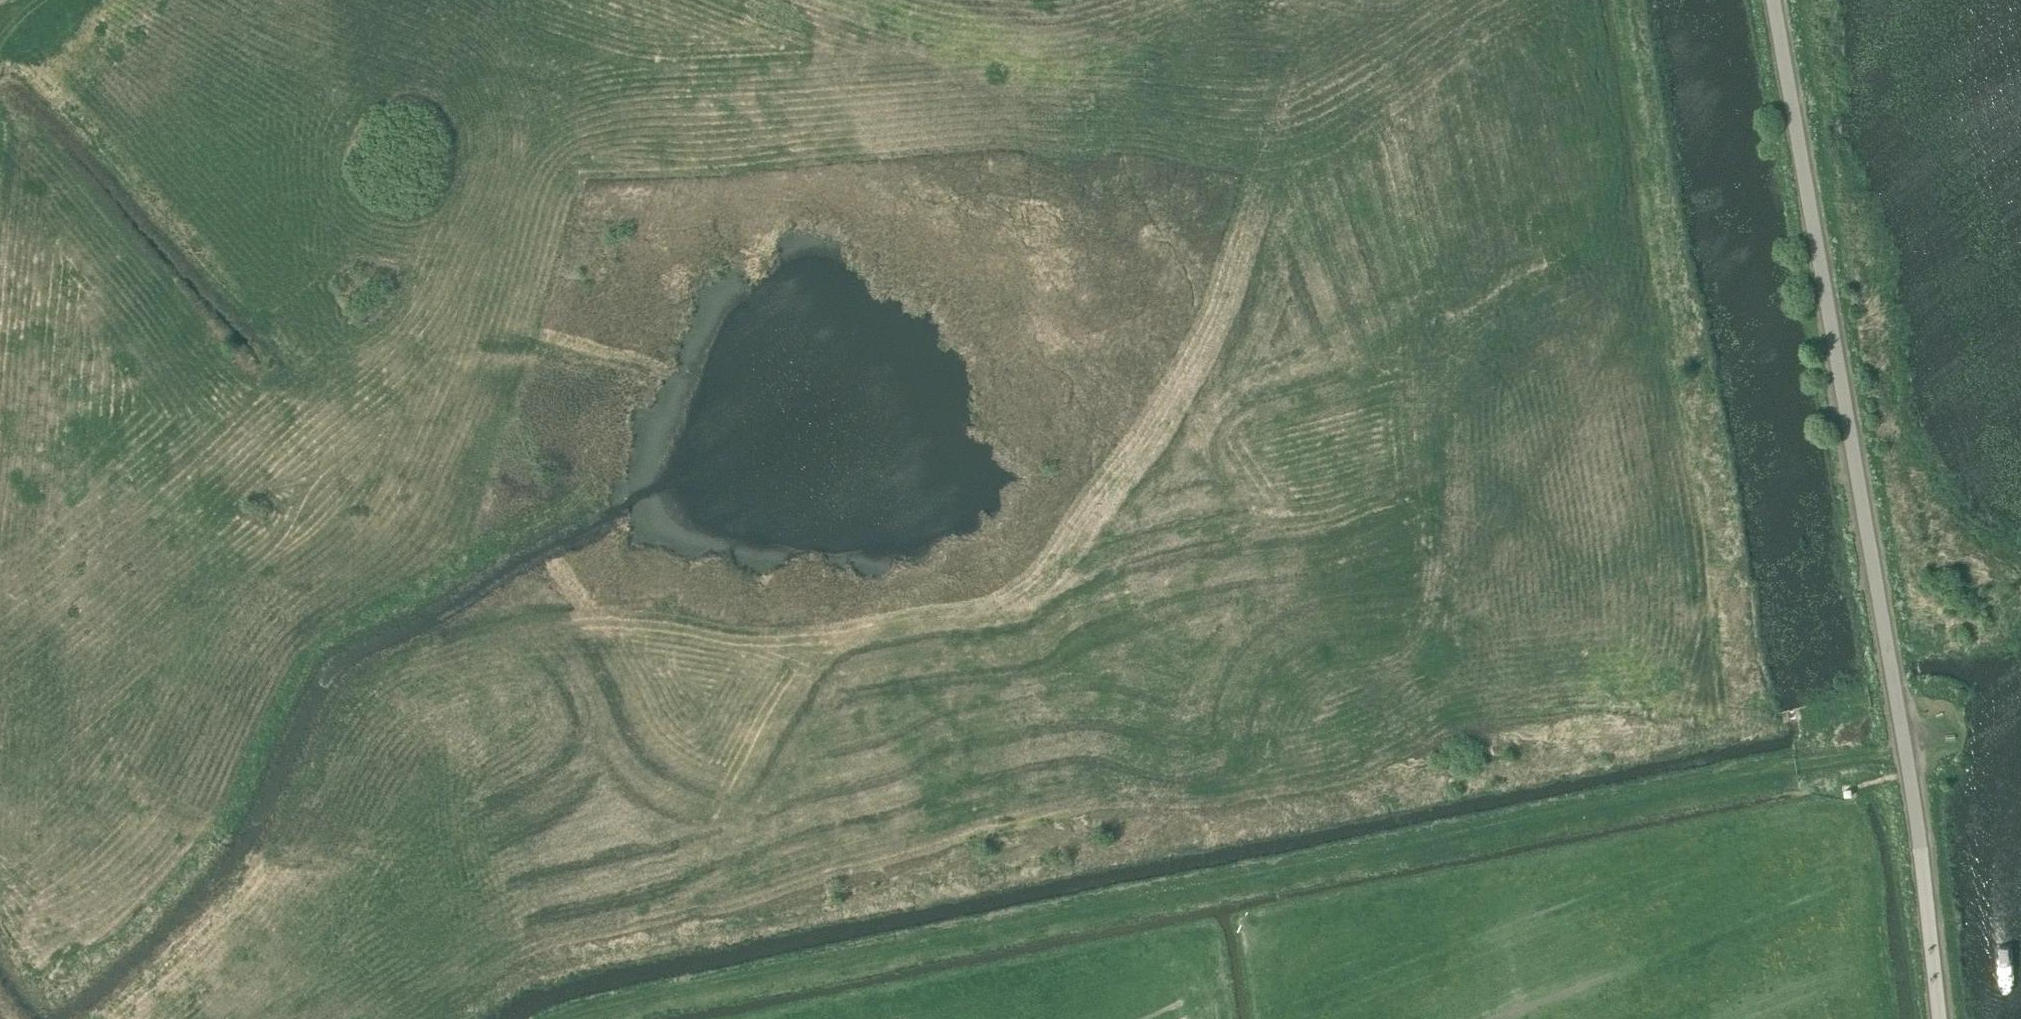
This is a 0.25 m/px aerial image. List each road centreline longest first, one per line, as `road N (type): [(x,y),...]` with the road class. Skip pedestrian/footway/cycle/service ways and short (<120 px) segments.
road 1 (unclassified): [(1939,1018),(1905,753),(1775,0)]

